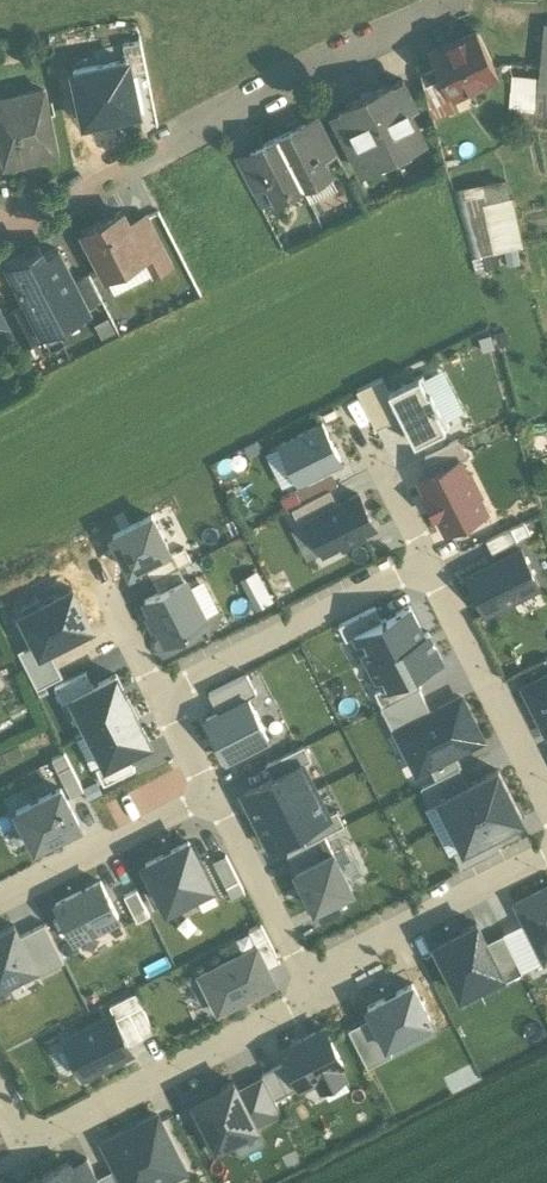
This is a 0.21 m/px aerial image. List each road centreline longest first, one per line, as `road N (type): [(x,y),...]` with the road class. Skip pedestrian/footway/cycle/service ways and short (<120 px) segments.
road 1 (residential): [(0,232),(452,0)]
road 2 (residential): [(308,979),(317,995),(29,1144),(0,1090)]
road 3 (residential): [(159,698),(424,563)]
road 4 (residential): [(546,854),(308,979)]
road 5 (residential): [(424,563),(546,798)]
road 6 (residential): [(0,898),(208,793)]
road 7 (residential): [(208,793),(308,979)]

